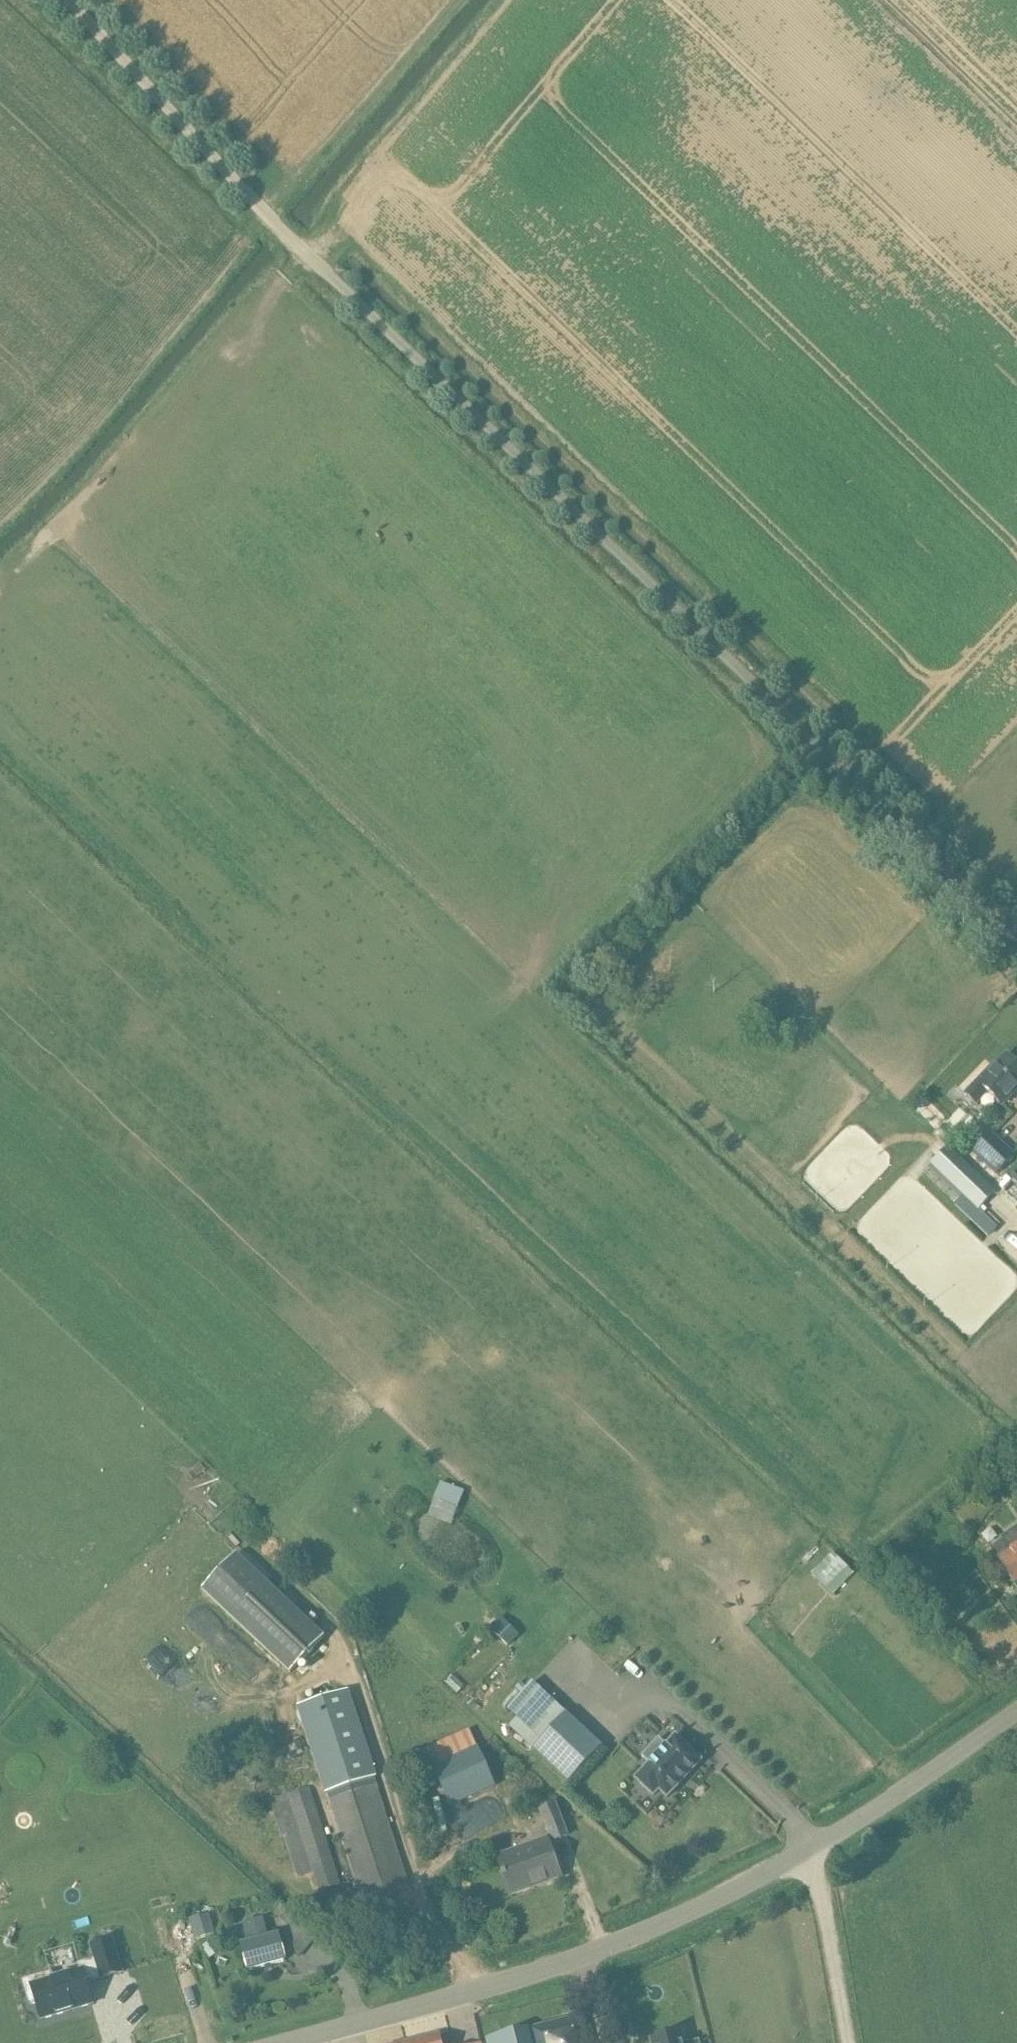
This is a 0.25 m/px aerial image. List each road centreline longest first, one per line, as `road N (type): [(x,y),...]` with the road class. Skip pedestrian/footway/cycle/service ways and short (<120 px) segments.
road 1 (unclassified): [(1016,939),(264,214),(67,0)]
road 2 (tertiary): [(287,2042),(561,1967),(705,1908),(881,1806),(1016,1712)]

